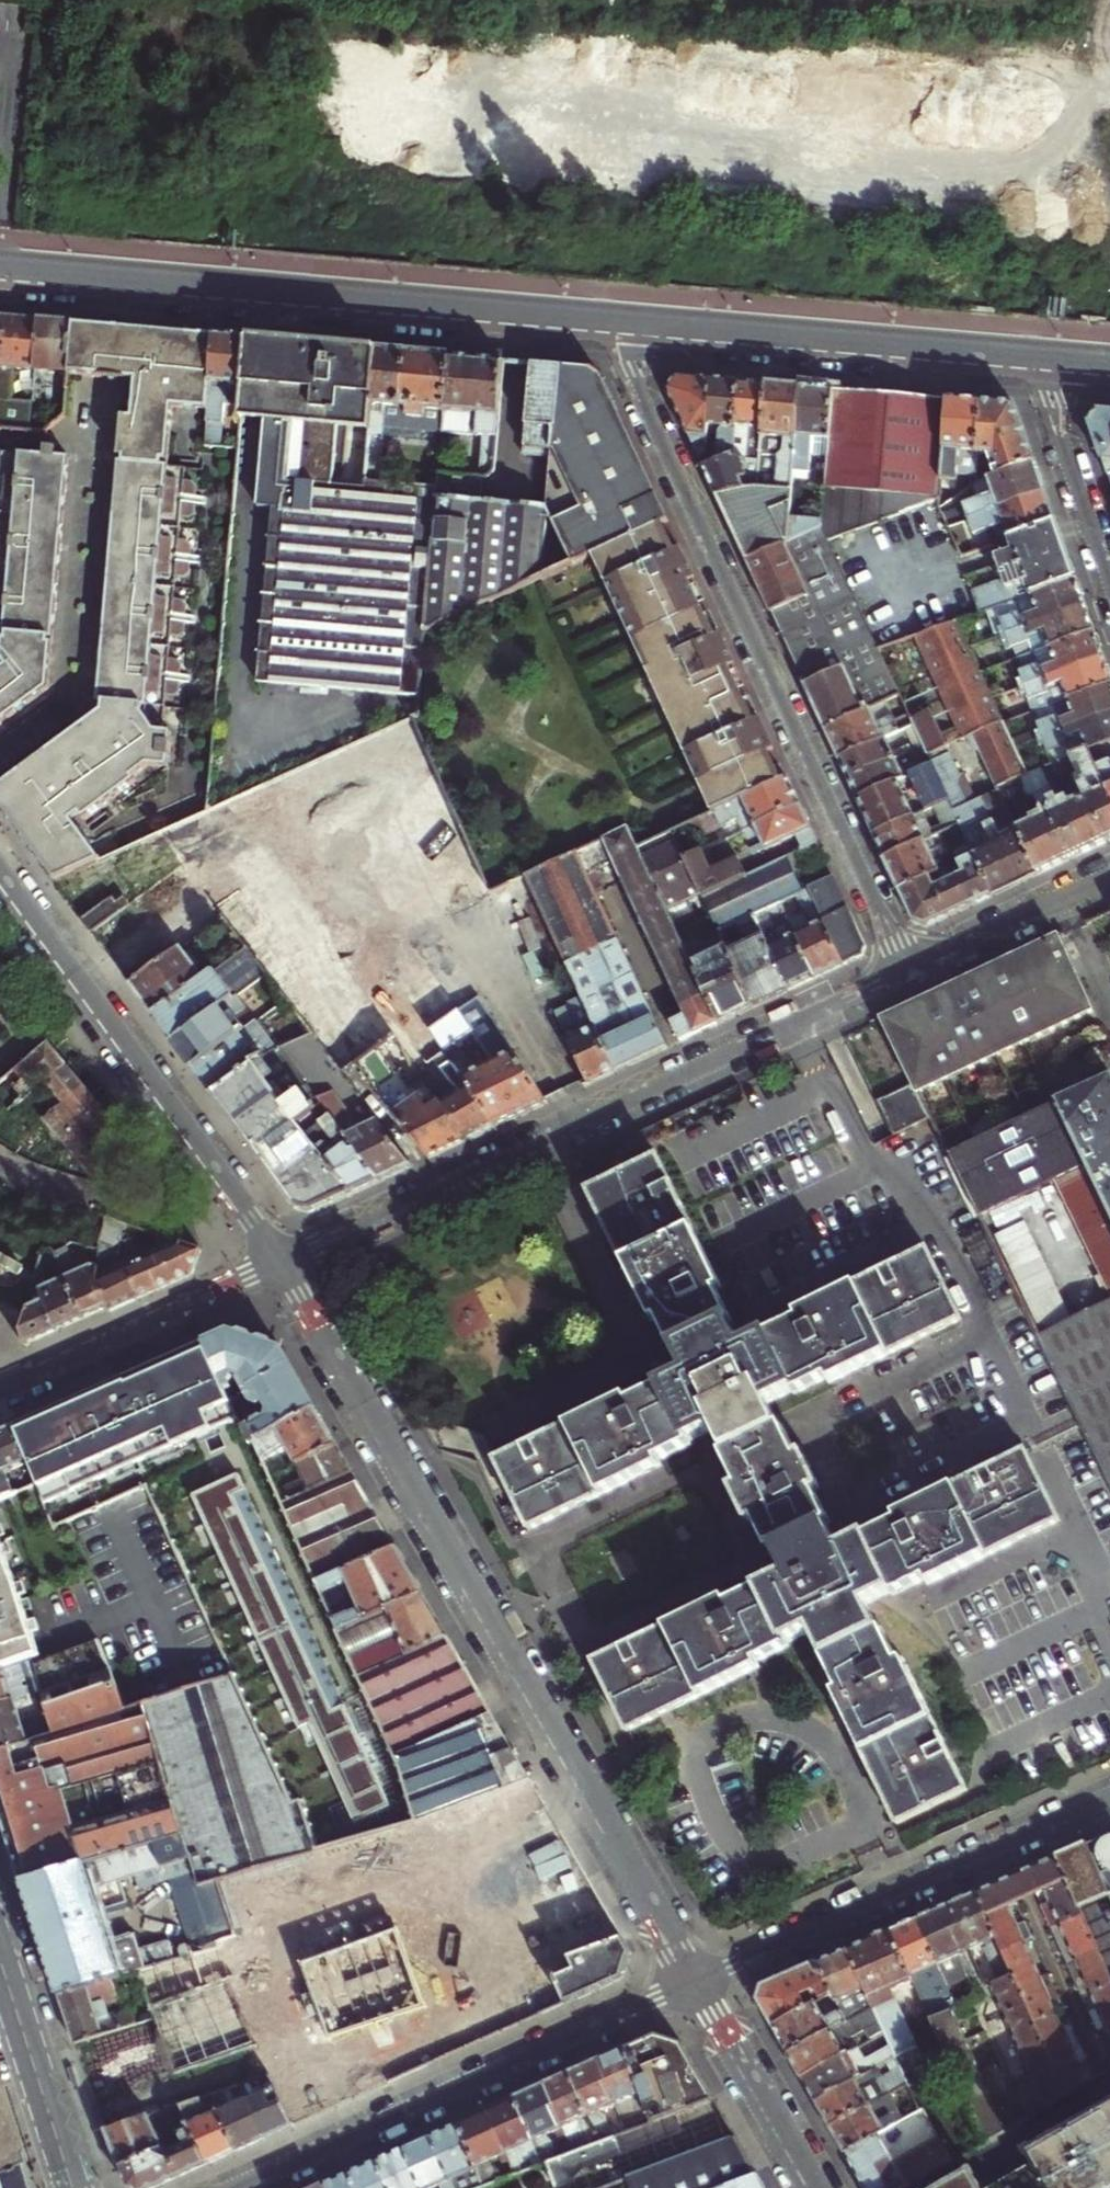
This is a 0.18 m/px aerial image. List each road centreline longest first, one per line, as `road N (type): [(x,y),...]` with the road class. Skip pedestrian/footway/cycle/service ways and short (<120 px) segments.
road 1 (residential): [(698,1984),(284,1261)]
road 2 (residential): [(907,970),(610,324)]
road 3 (residential): [(284,1261),(907,970)]
road 4 (secondary): [(0,272),(610,324)]
road 5 (residential): [(698,1984),(239,2187)]
road 6 (residential): [(284,1261),(0,869)]
road 7 (residential): [(1109,1799),(698,1984)]
road 8 (secondary): [(610,324),(1038,361)]
road 9 (residential): [(0,1390),(284,1261)]
road 10 (tertiary): [(0,1962),(72,2187)]
road 11 (residential): [(816,2187),(698,1984)]
road 12 (residential): [(1038,361),(1109,581)]
road 13 (residential): [(1109,876),(907,970)]

